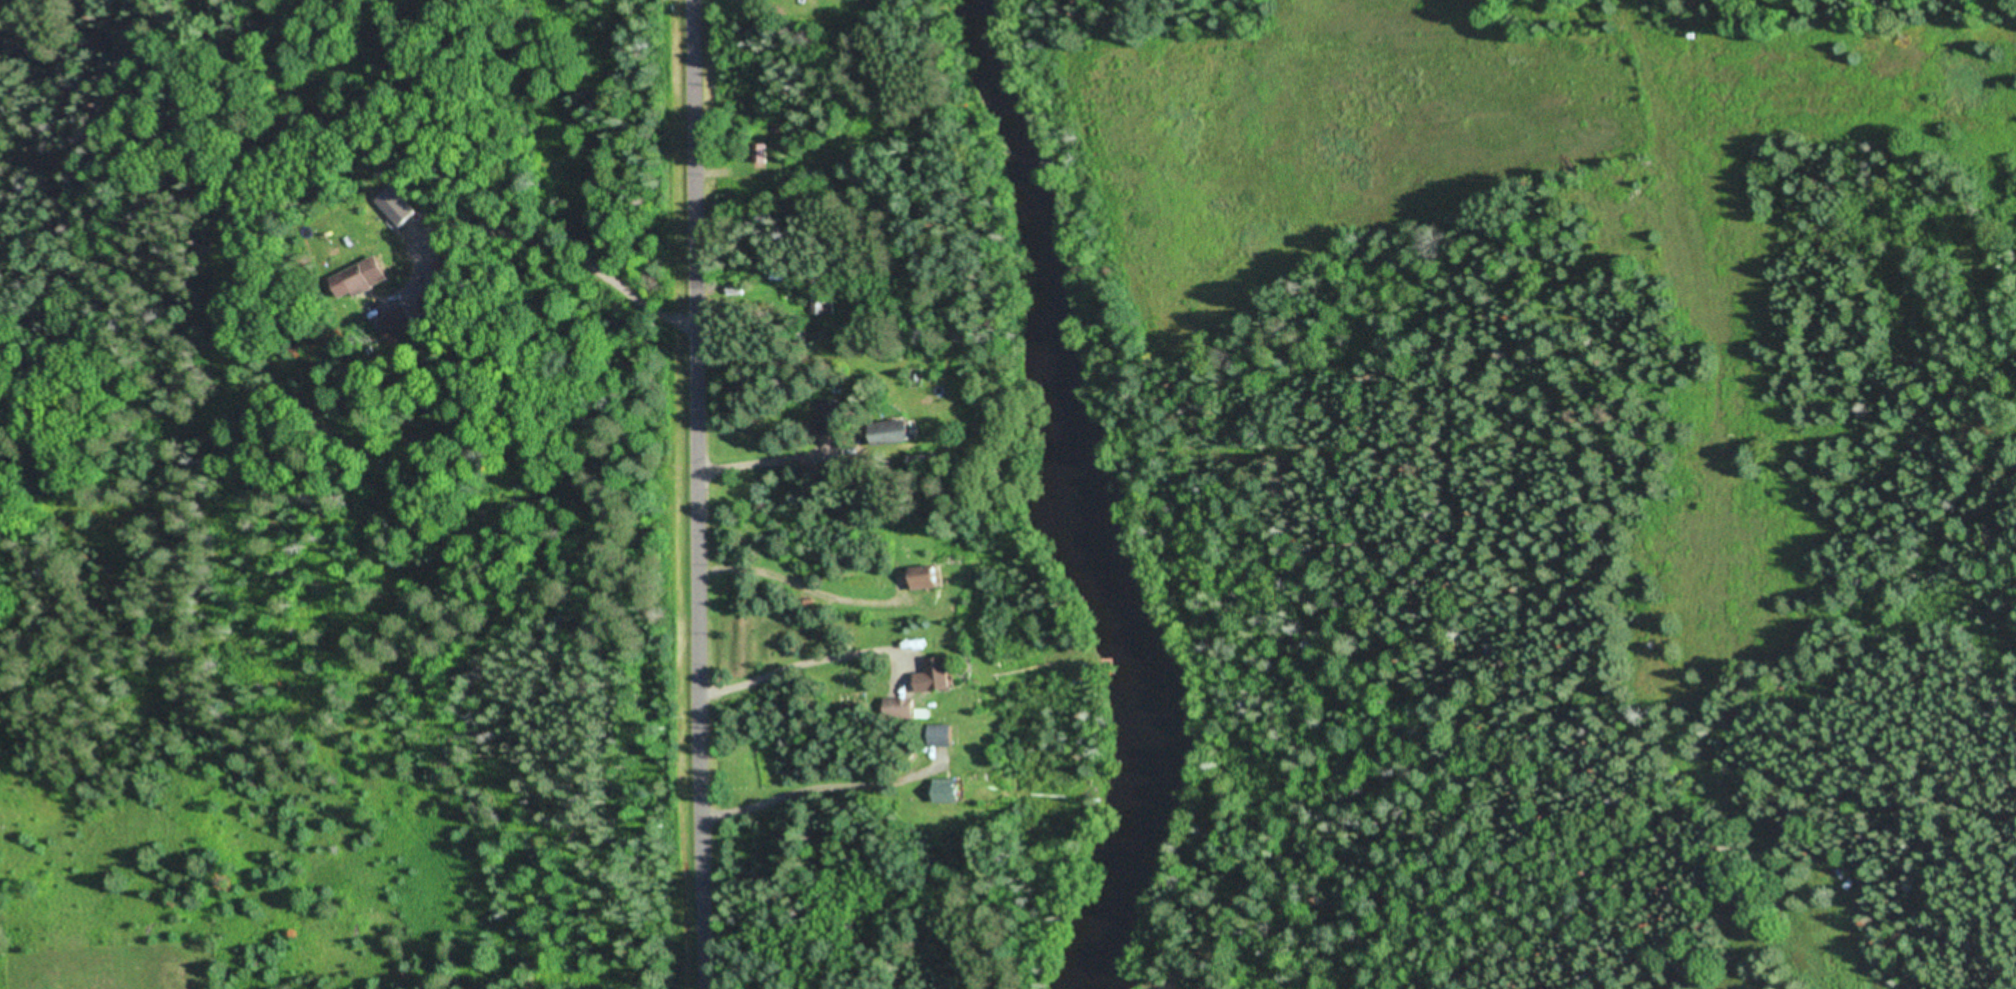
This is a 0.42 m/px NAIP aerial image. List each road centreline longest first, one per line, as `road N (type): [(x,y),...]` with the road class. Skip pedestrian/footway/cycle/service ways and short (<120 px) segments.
road 1 (residential): [(696,0),(710,988)]

